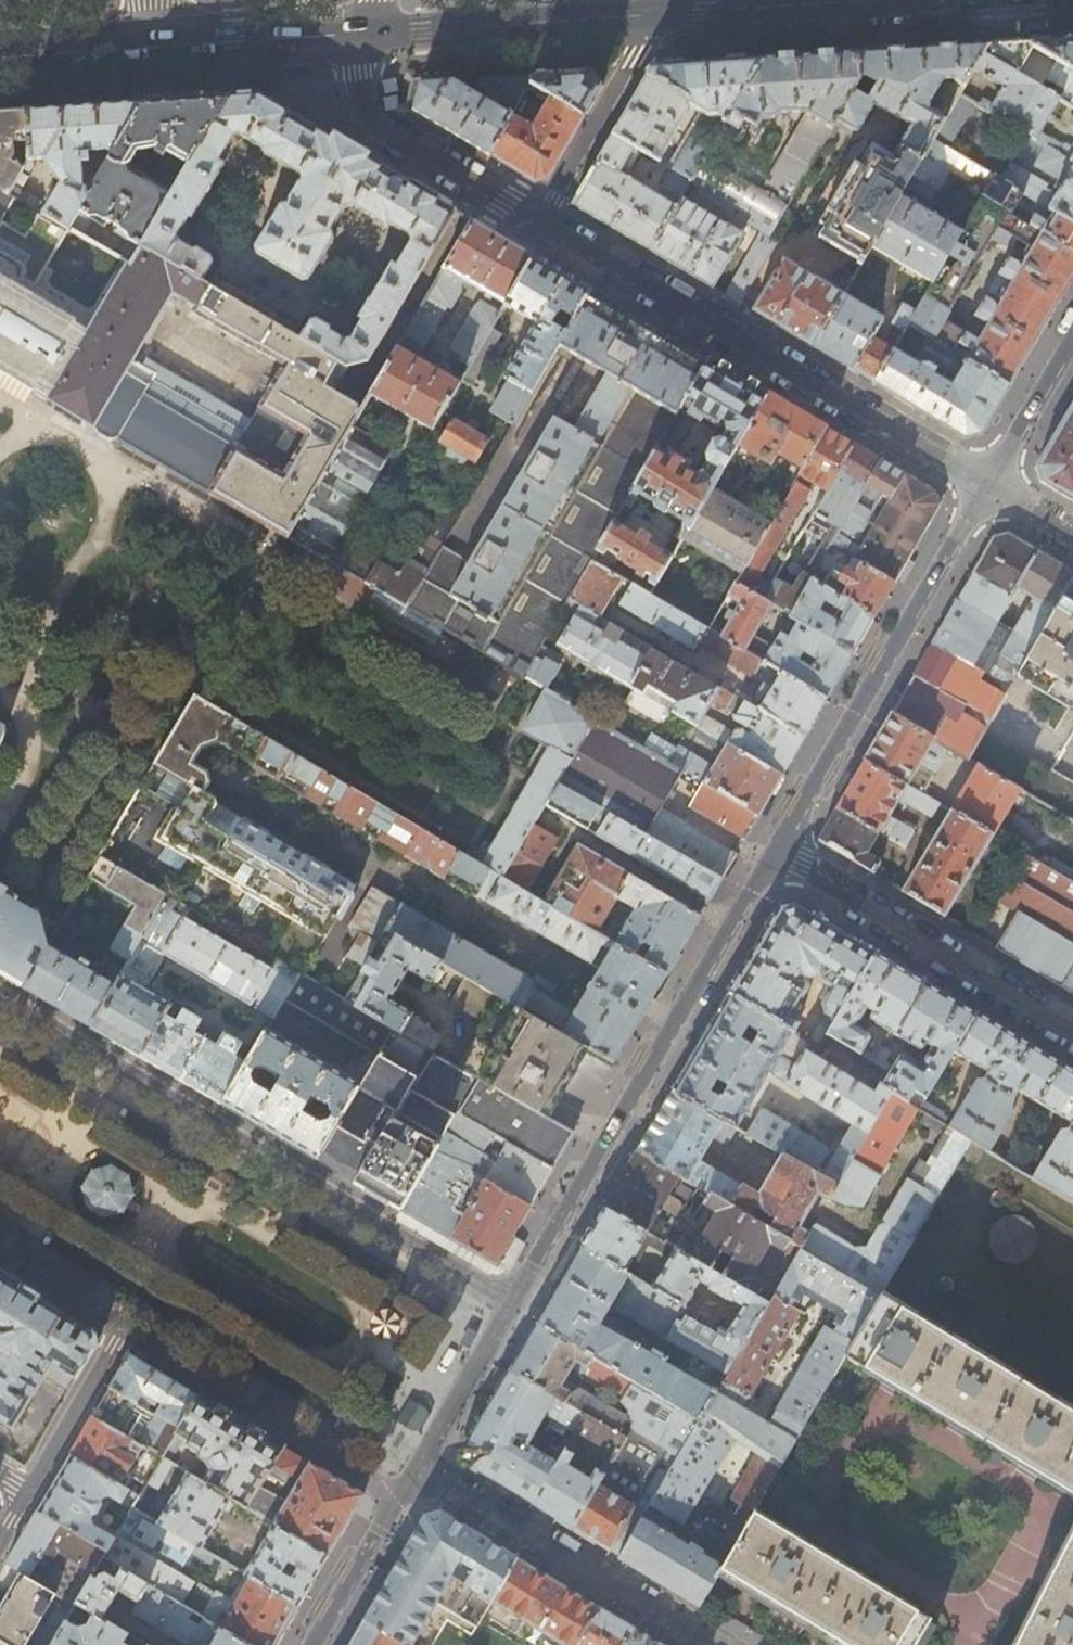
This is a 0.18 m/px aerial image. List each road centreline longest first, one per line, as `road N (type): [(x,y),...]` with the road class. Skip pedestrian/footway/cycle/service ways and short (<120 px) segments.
road 1 (residential): [(512,1305),(0,998)]
road 2 (residential): [(776,851),(512,1305)]
road 3 (residential): [(988,485),(539,224)]
road 4 (residential): [(988,485),(776,851)]
road 5 (residential): [(776,851),(1072,1036)]
road 6 (residential): [(711,1644),(416,1469)]
road 7 (residential): [(124,1330),(399,1499)]
road 8 (secondary): [(369,33),(661,14)]
road 9 (residential): [(539,224),(373,125),(355,88),(353,34)]
road 10 (residential): [(661,14),(539,224)]
road 11 (secondary): [(0,57),(201,44)]
road 12 (secondary): [(661,14),(856,0)]
road 13 (residential): [(512,1305),(416,1469)]
road 14 (residential): [(124,1330),(27,1492)]
road 15 (residential): [(1072,339),(988,485)]
road 16 (residential): [(399,1499),(314,1644)]
road 17 (secondary): [(201,44),(353,34)]
road 18 (residential): [(0,1255),(124,1330)]

